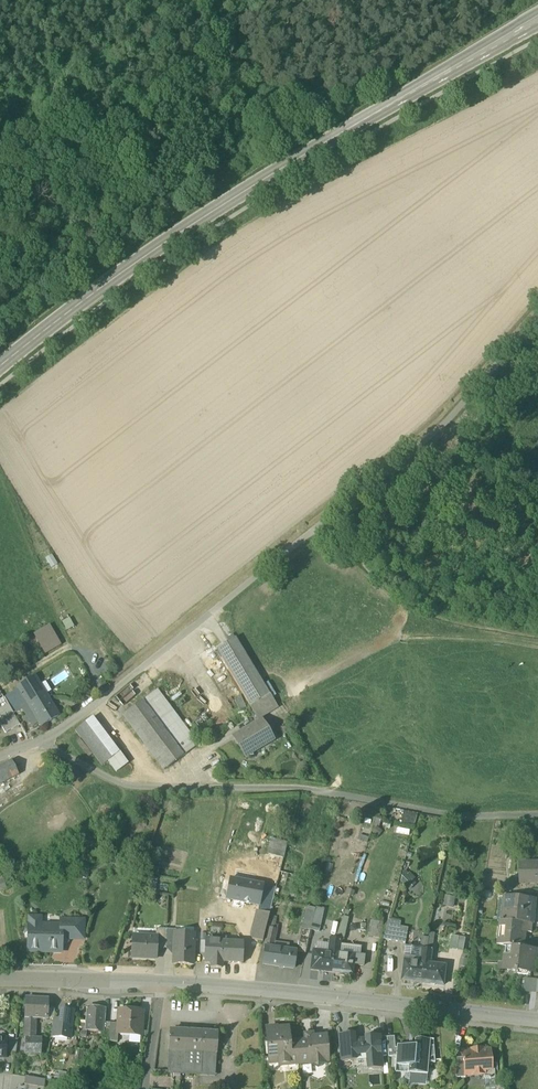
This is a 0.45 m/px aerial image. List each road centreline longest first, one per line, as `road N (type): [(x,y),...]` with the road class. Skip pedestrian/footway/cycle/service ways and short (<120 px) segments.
road 1 (track): [(40,743),(437,430),(537,315)]
road 2 (secondary): [(0,366),(226,203),(537,22)]
road 3 (residential): [(0,758),(40,743),(126,785),(301,788),(461,815),(537,814)]
road 4 (tertiary): [(157,982),(537,1021)]
road 5 (tertiary): [(0,979),(157,982)]

